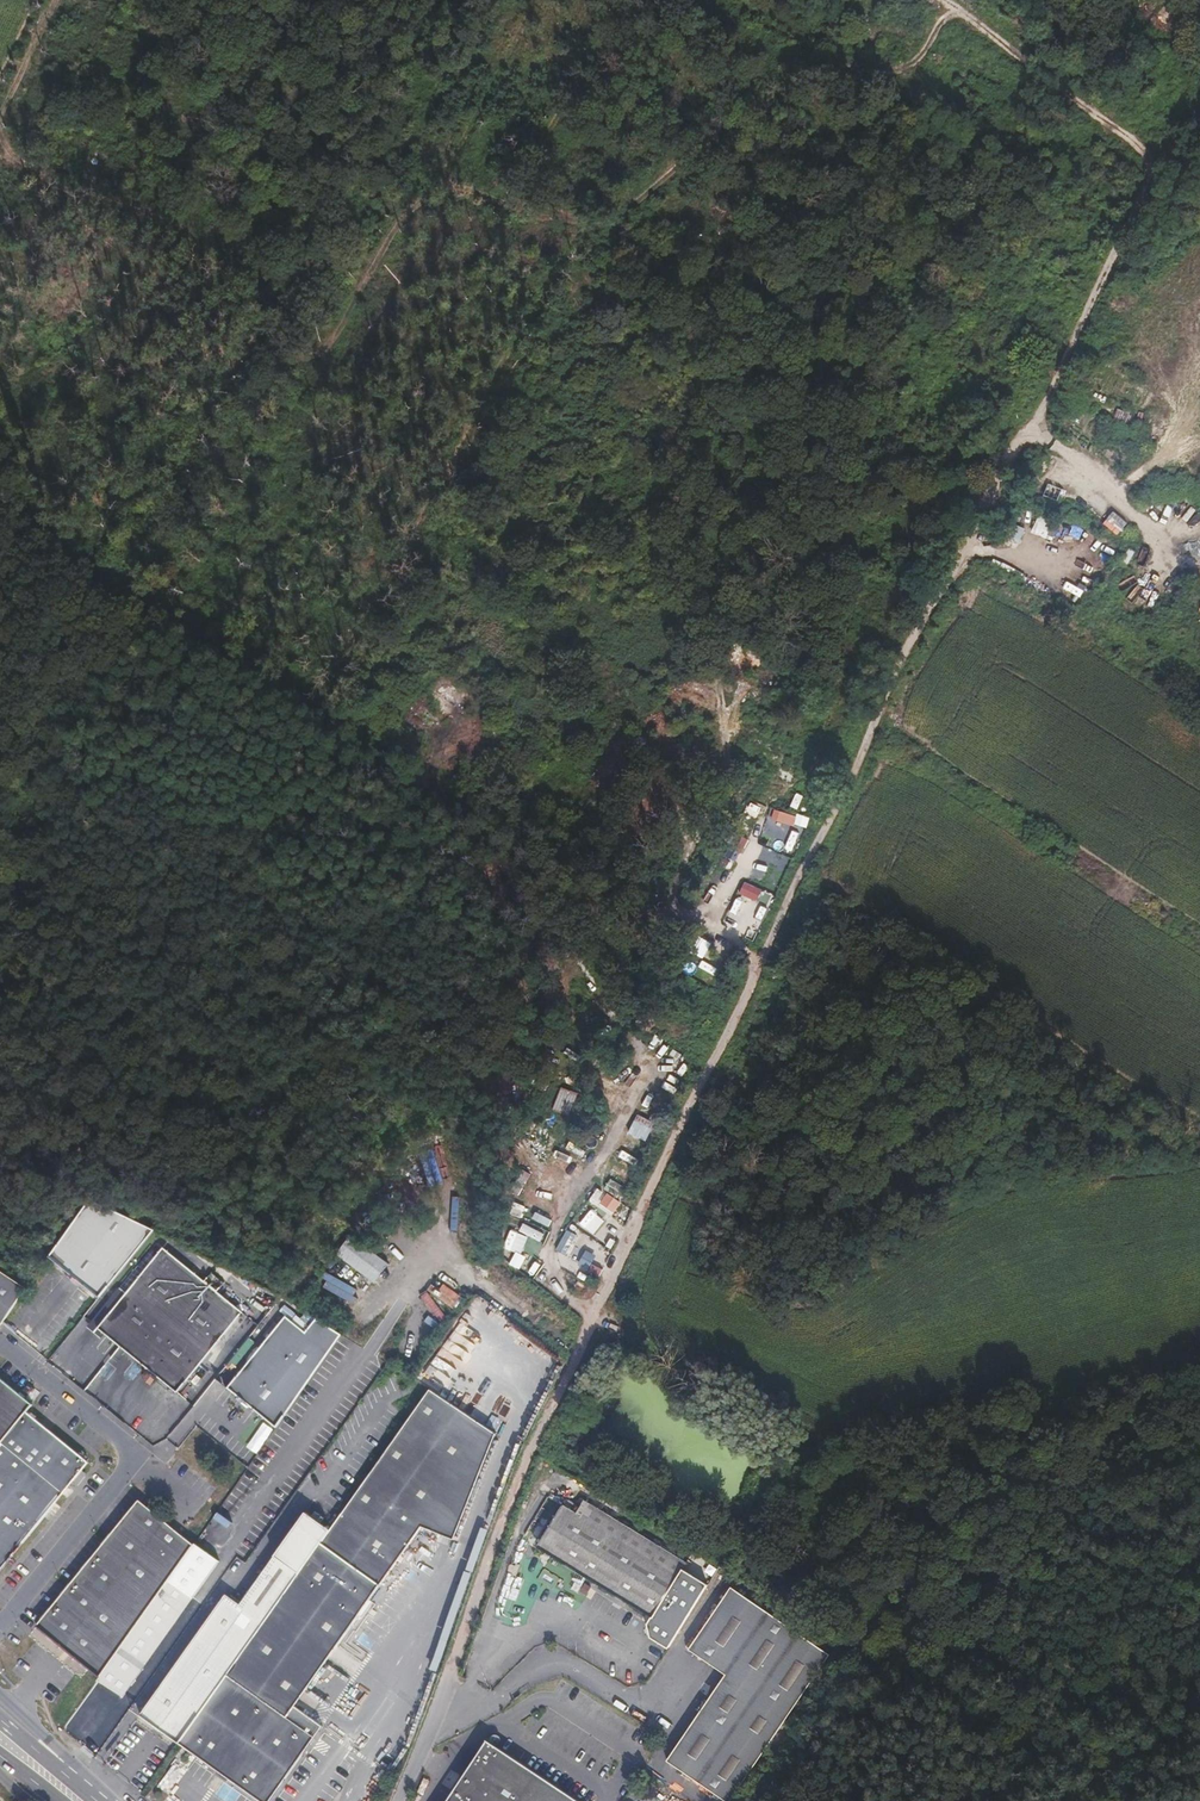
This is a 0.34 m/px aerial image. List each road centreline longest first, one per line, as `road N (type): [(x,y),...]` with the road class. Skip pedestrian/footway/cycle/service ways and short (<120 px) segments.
road 1 (secondary): [(97,1800),(0,1719)]

